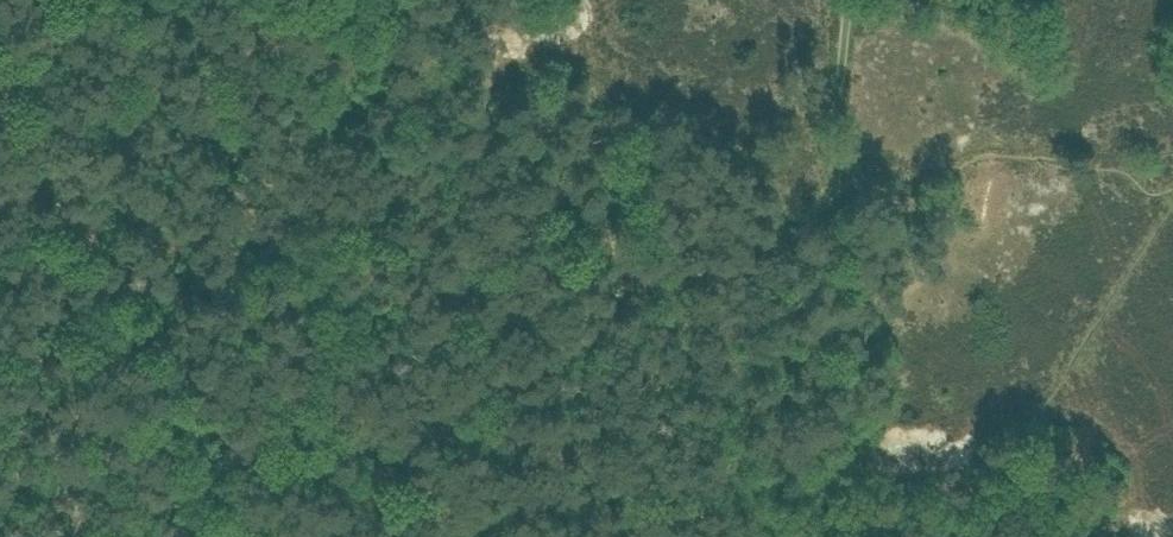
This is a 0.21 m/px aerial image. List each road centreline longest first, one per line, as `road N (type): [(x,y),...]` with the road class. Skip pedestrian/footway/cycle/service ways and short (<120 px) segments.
road 1 (track): [(859,536),(837,205),(851,0)]

